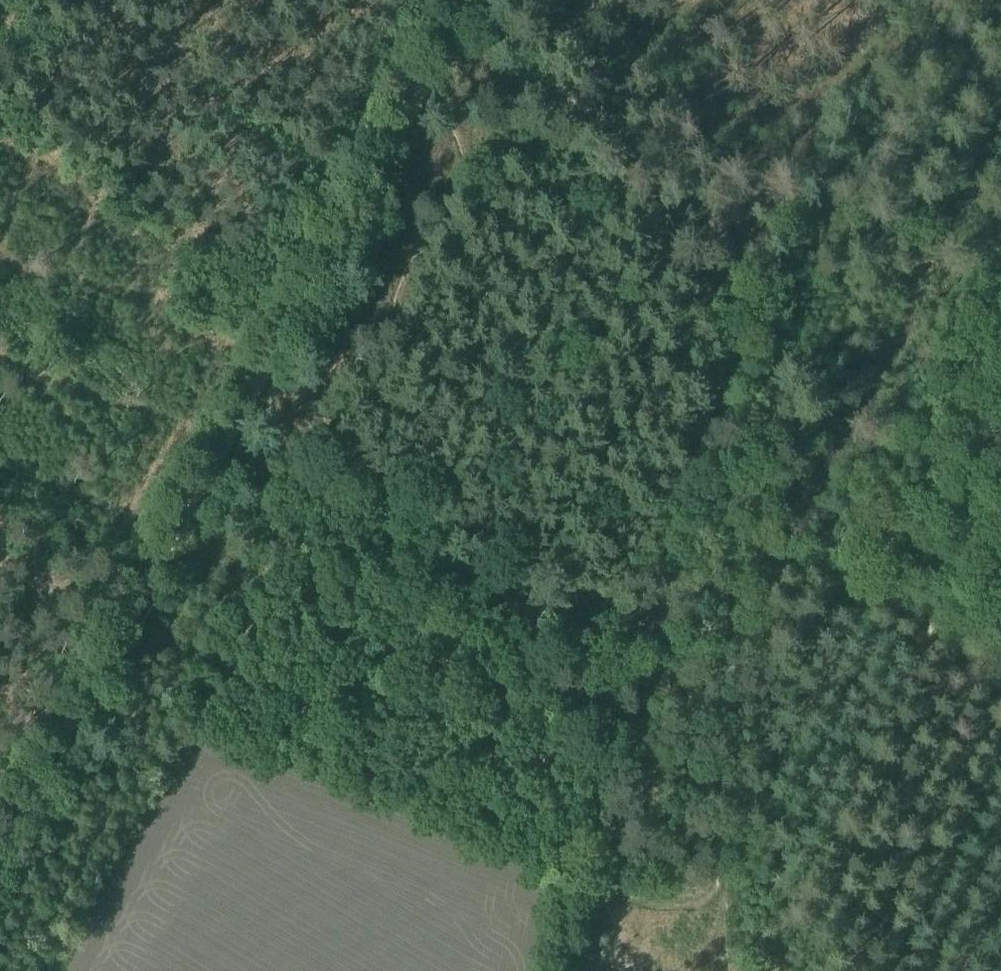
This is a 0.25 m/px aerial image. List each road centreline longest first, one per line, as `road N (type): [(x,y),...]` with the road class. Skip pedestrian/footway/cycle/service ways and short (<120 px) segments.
road 1 (track): [(474,0),(15,819)]
road 2 (track): [(737,548),(816,574),(1000,681)]

